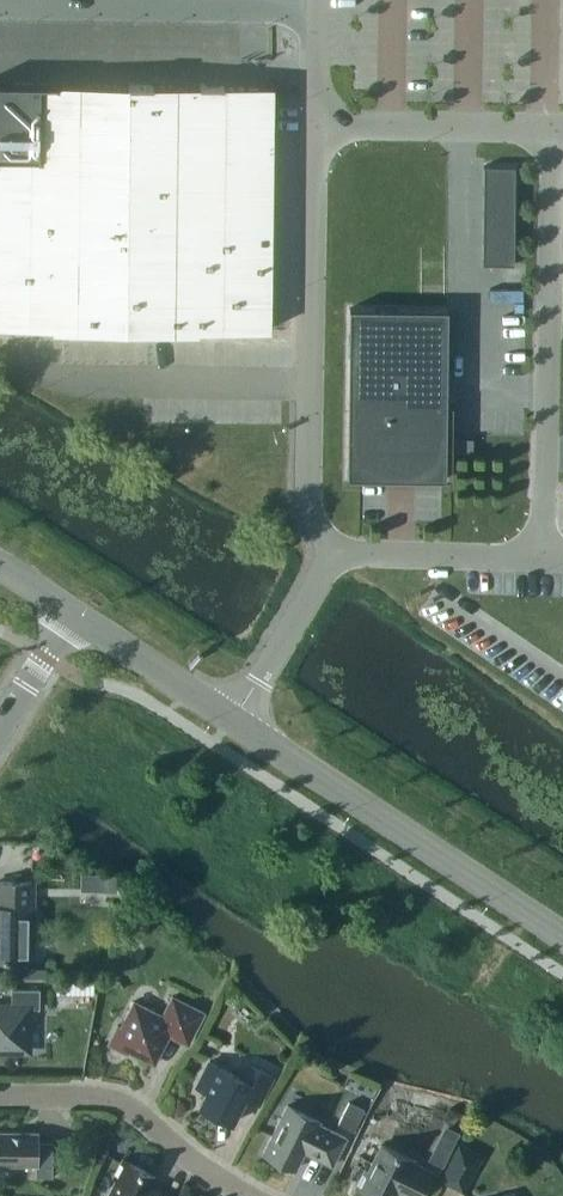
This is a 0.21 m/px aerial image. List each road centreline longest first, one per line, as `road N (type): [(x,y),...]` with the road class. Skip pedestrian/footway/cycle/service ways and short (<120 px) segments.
road 1 (unclassified): [(331,553),(542,559),(554,128)]
road 2 (unclassified): [(315,125),(306,491),(331,553)]
road 3 (tertiary): [(562,936),(237,720)]
road 4 (unclassified): [(0,5),(316,10)]
road 5 (residential): [(243,1195),(123,1102),(0,1097)]
road 6 (unclassified): [(554,128),(315,125)]
road 7 (tertiary): [(237,720),(72,614)]
road 8 (unclassified): [(331,553),(237,720)]
road 9 (residential): [(0,728),(72,614)]

